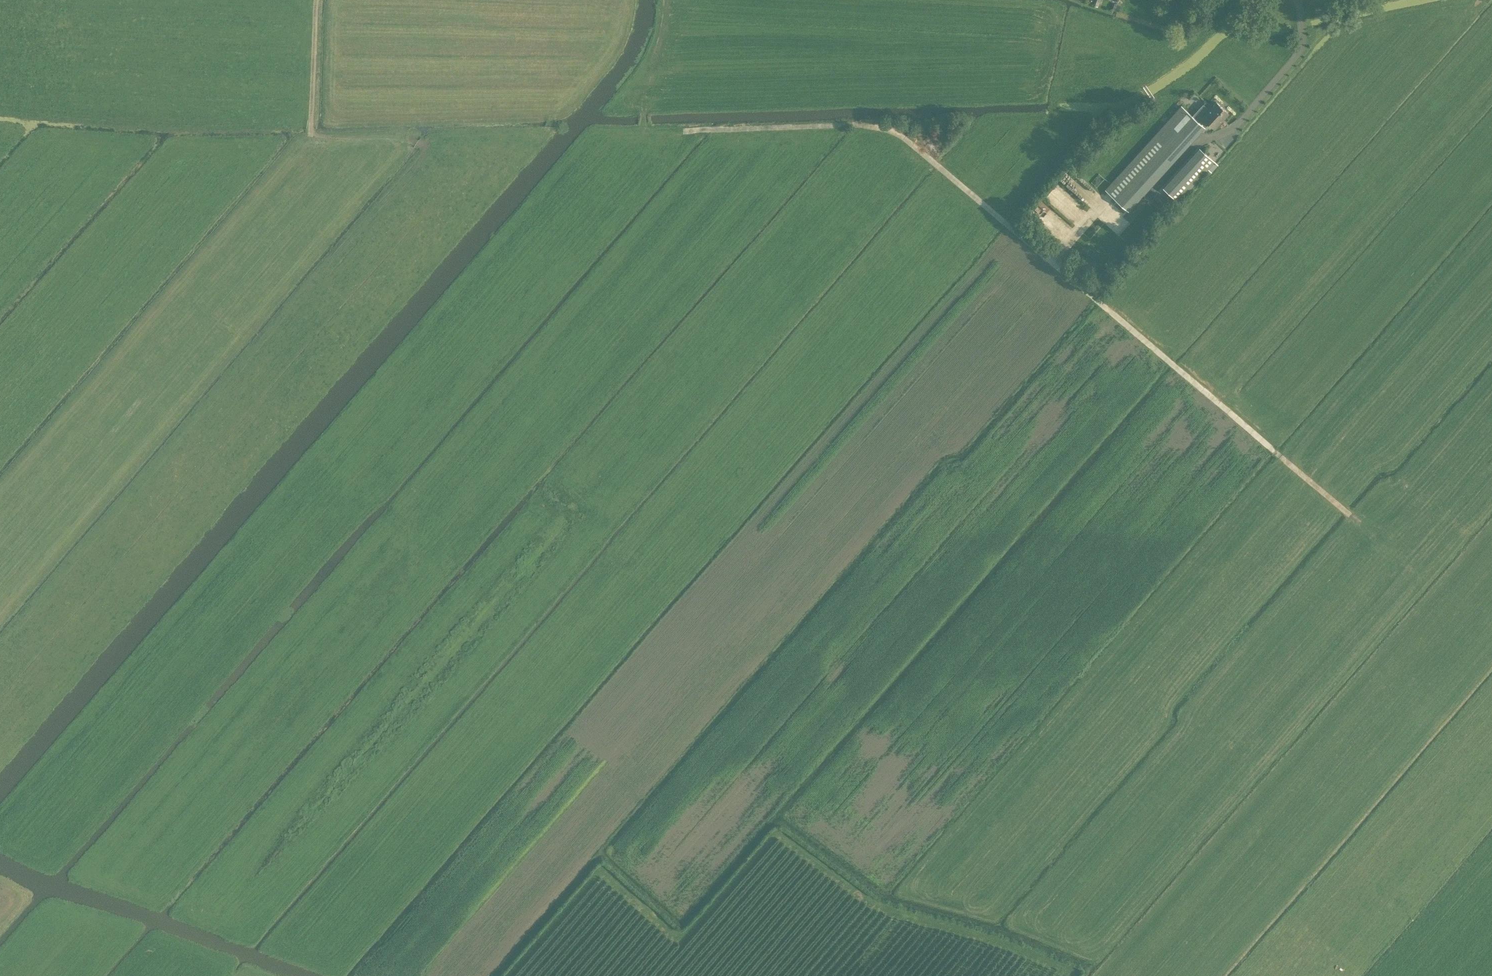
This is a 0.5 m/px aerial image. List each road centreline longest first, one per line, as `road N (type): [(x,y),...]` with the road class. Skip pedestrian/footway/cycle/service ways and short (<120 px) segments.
road 1 (track): [(1357,511),(894,123),(695,124)]
road 2 (track): [(1056,255),(1108,198),(1131,217),(1211,130),(1233,133),(1308,46),(1303,0)]

